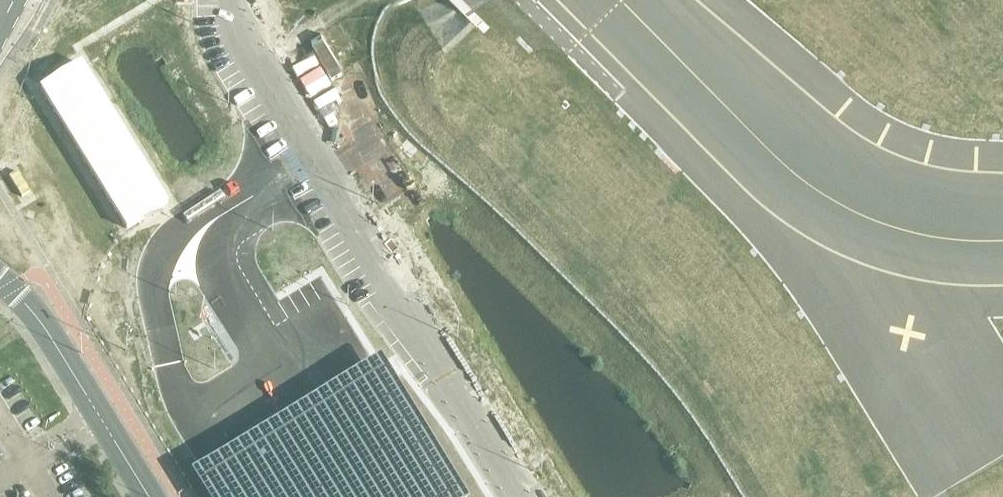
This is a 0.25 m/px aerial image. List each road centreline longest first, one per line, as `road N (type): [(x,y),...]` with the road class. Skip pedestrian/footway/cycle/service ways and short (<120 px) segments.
road 1 (unclassified): [(0,281),(47,332),(149,496)]

